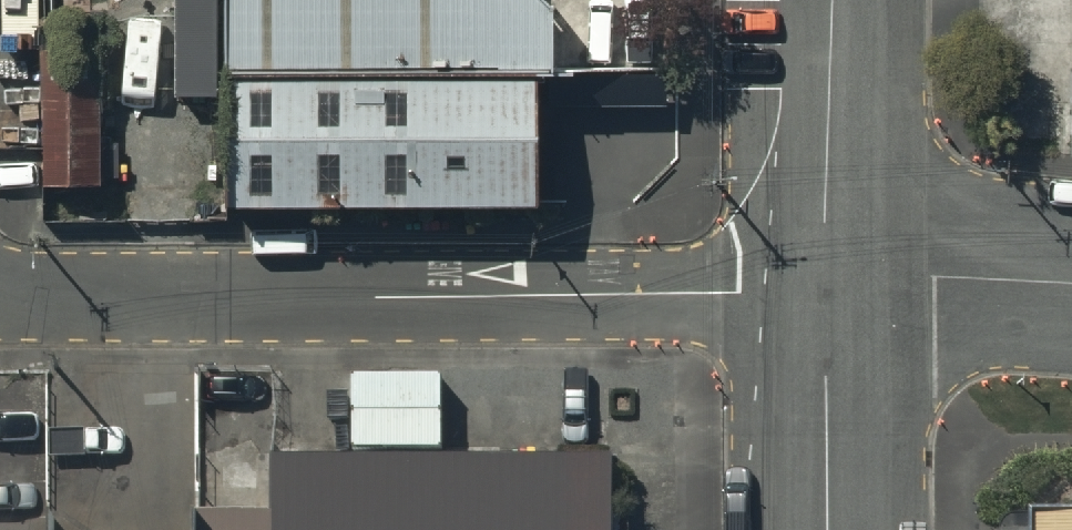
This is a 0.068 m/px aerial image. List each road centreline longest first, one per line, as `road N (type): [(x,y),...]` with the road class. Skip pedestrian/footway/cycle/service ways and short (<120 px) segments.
road 1 (unclassified): [(0,293),(740,293),(824,284)]
road 2 (tertiary): [(826,0),(824,284)]
road 3 (unclassified): [(824,284),(935,277),(1071,284)]
road 4 (tertiary): [(824,284),(828,529)]

